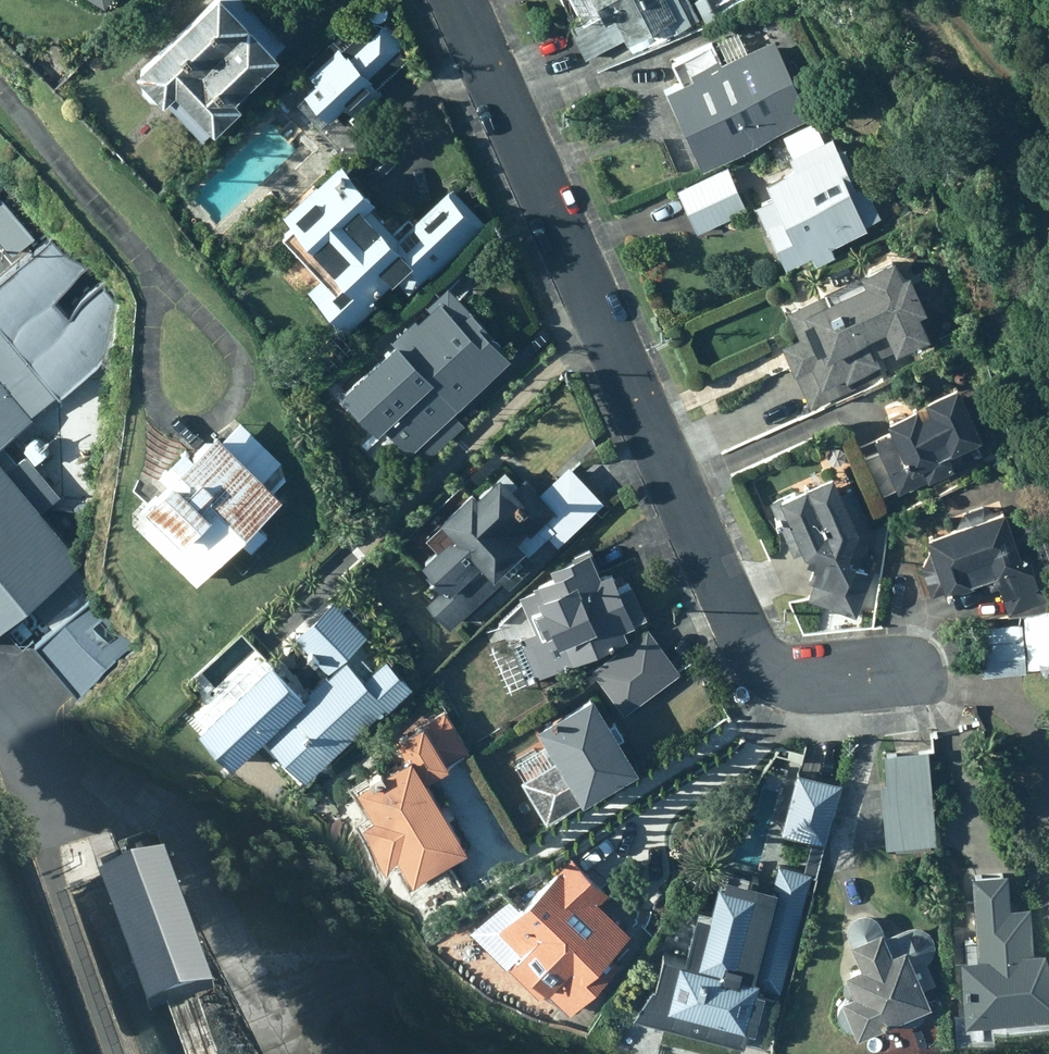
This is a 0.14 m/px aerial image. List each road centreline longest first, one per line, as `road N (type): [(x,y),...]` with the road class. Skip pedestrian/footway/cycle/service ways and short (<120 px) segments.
road 1 (residential): [(456,0),(754,659),(781,677),(910,673)]

